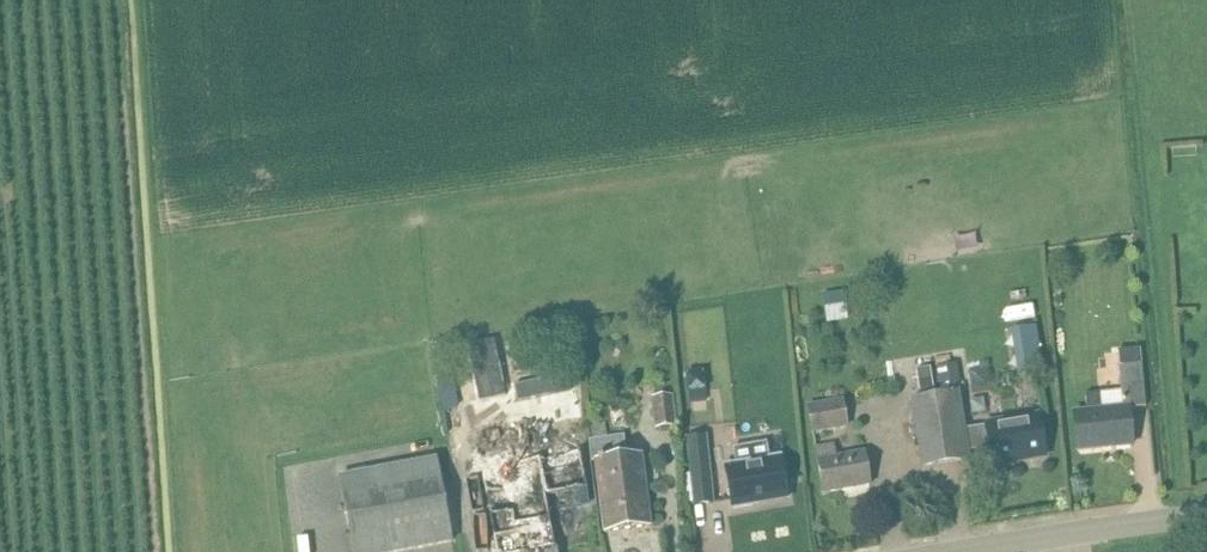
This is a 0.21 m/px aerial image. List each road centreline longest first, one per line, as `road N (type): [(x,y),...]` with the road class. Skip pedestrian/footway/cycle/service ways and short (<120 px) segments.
road 1 (tertiary): [(964,551),(1206,515)]

